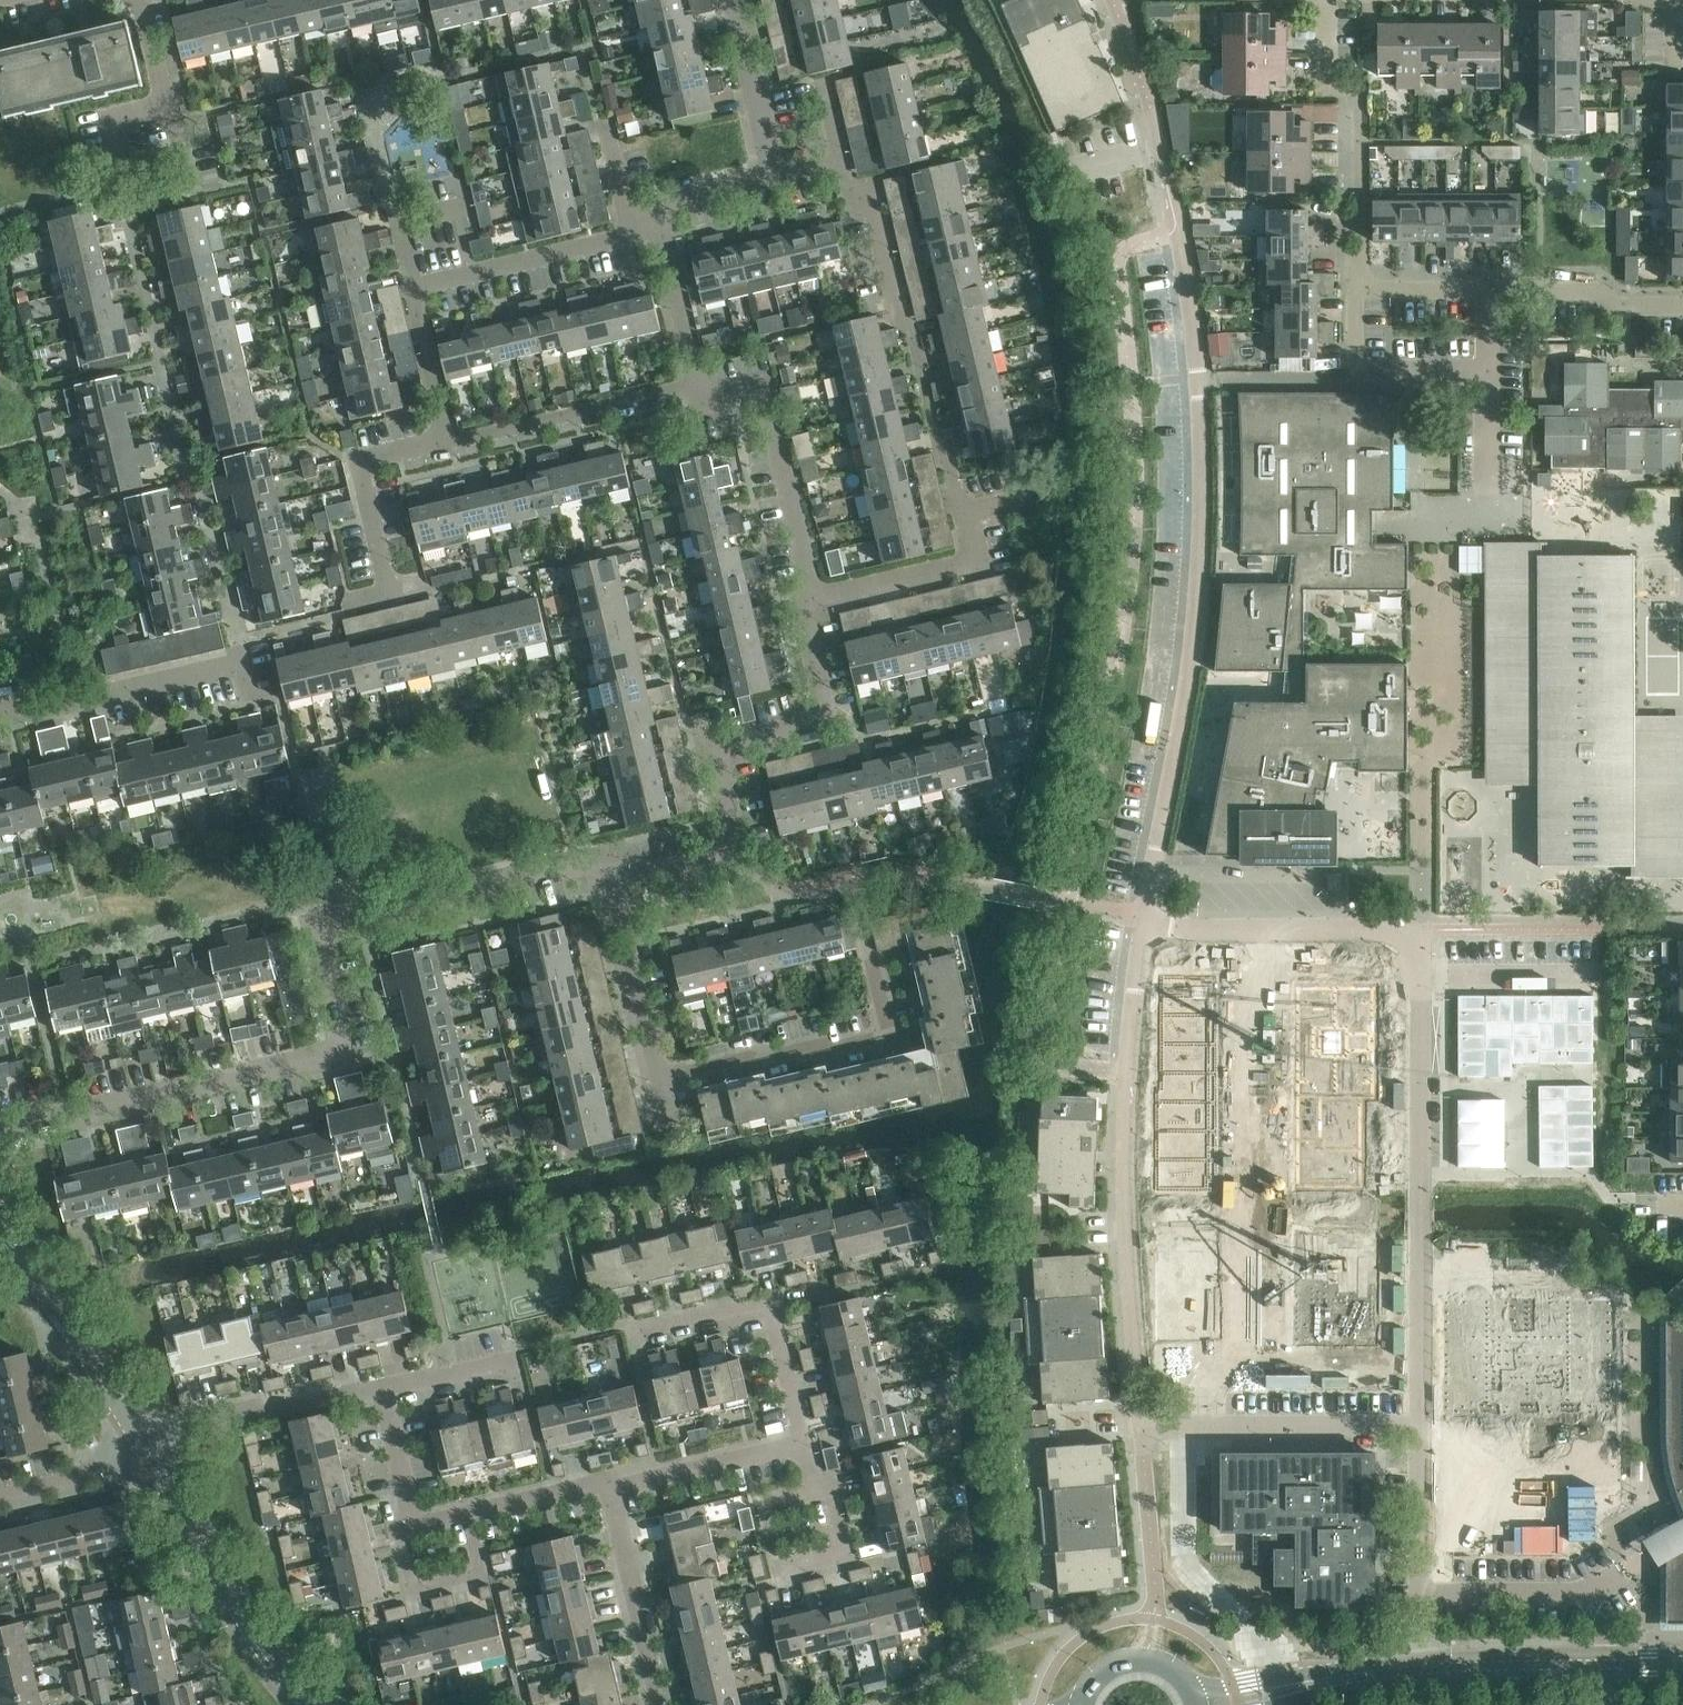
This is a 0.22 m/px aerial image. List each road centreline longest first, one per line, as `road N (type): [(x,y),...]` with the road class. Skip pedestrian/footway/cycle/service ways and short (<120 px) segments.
road 1 (unclassified): [(1145,919),(1195,637),(1206,443),(1195,321),(1151,111)]
road 2 (unclassified): [(1422,1427),(1421,932),(1175,929),(1145,919)]
road 3 (residential): [(0,1139),(349,1048),(323,933),(603,863)]
road 4 (unclassified): [(1140,1431),(1124,1225),(1145,919)]
road 5 (residential): [(603,863),(636,877),(740,853),(715,750),(831,721),(807,620),(816,598)]
road 6 (residential): [(776,182),(868,160),(957,507),(970,516)]
road 7 (residential): [(870,946),(893,1038),(658,1090)]
road 8 (residential): [(1362,291),(1359,114),(1327,76),(1327,0)]
road 9 (residential): [(816,598),(766,385),(725,394),(697,387)]
road 10 (unclassified): [(1140,1431),(1422,1427)]
road 11 (tertiary): [(305,1704),(264,1658),(156,1468)]
road 12 (residential): [(136,1435),(361,1389),(385,1395)]
road 13 (residential): [(0,719),(248,663)]
road 14 (residential): [(452,446),(697,387)]
road 15 (residential): [(417,291),(662,234)]
road 16 (tertiary): [(136,1435),(0,1227)]
road 17 (unclassified): [(1422,1666),(1422,1427)]
road 18 (residential): [(658,1090),(603,863)]
road 19 (residential): [(169,109),(188,190),(129,203),(110,123)]
road 20 (residential): [(392,596),(364,468),(452,446)]
road 21 (residential): [(816,598),(981,565),(970,516)]
road 22 (residential): [(665,1704),(612,1493)]
road 23 (residential): [(1492,289),(1491,501)]
road 24 (residential): [(612,1493),(810,1446)]
road 25 (residential): [(417,1528),(403,1530),(416,1590),(481,1574),(468,1517)]
road 26 (residential): [(1682,305),(1621,305),(1569,289),(1492,289)]
road 27 (tertiary): [(1422,1666),(1612,1666)]
road 28 (residential): [(735,0),(776,182)]
road 29 (residential): [(0,1505),(156,1468)]
road 30 (residential): [(452,446),(417,291)]
road 31 (residential): [(697,387),(662,234)]
road 32 (residential): [(612,1493),(610,1485),(468,1517)]
road 33 (residential): [(810,1446),(773,1303)]
road 34 (residential): [(417,291),(400,221),(473,203)]
road 35 (tertiary): [(1336,1680),(1190,1687)]
road 36 (residential): [(821,1491),(831,1489),(846,1553),(785,1568)]
road 37 (residential): [(417,1528),(385,1395)]
road 38 (residential): [(641,1333),(773,1303)]
road 39 (tertiary): [(1190,1687),(1148,1661),(1120,1663),(1100,1674),(1084,1702)]
road 40 (residential): [(1492,289),(1362,291)]
road 41 (residential): [(385,1395),(511,1366)]
road 42 (residential): [(776,182),(656,211)]

